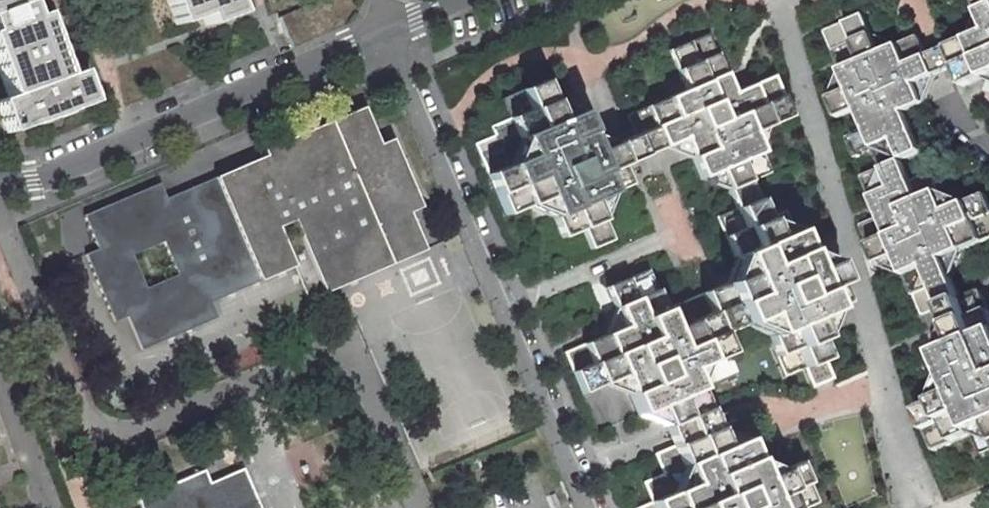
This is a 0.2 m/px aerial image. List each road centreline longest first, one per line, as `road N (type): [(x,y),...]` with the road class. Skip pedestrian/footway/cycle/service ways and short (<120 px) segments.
road 1 (residential): [(385,34),(587,507)]
road 2 (residential): [(0,184),(32,181),(385,34)]

